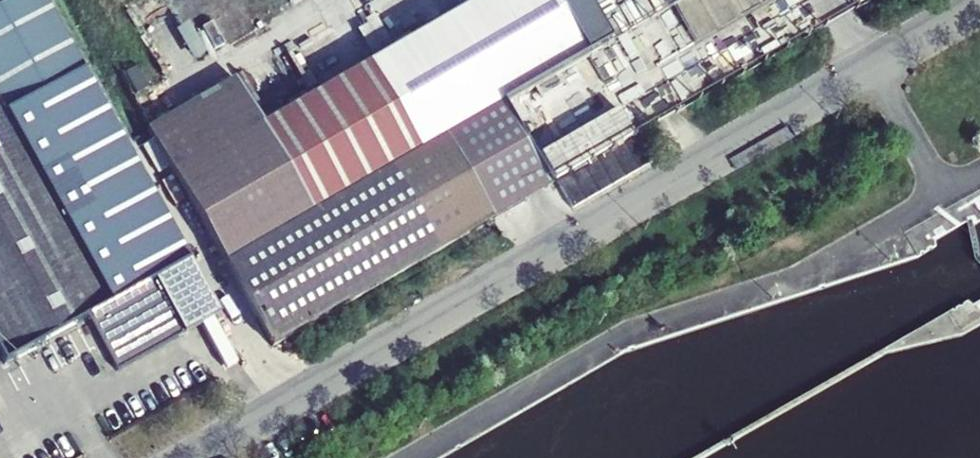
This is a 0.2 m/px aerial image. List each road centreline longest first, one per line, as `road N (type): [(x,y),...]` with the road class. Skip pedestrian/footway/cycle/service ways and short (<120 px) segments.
road 1 (unclassified): [(979,1),(190,457)]

